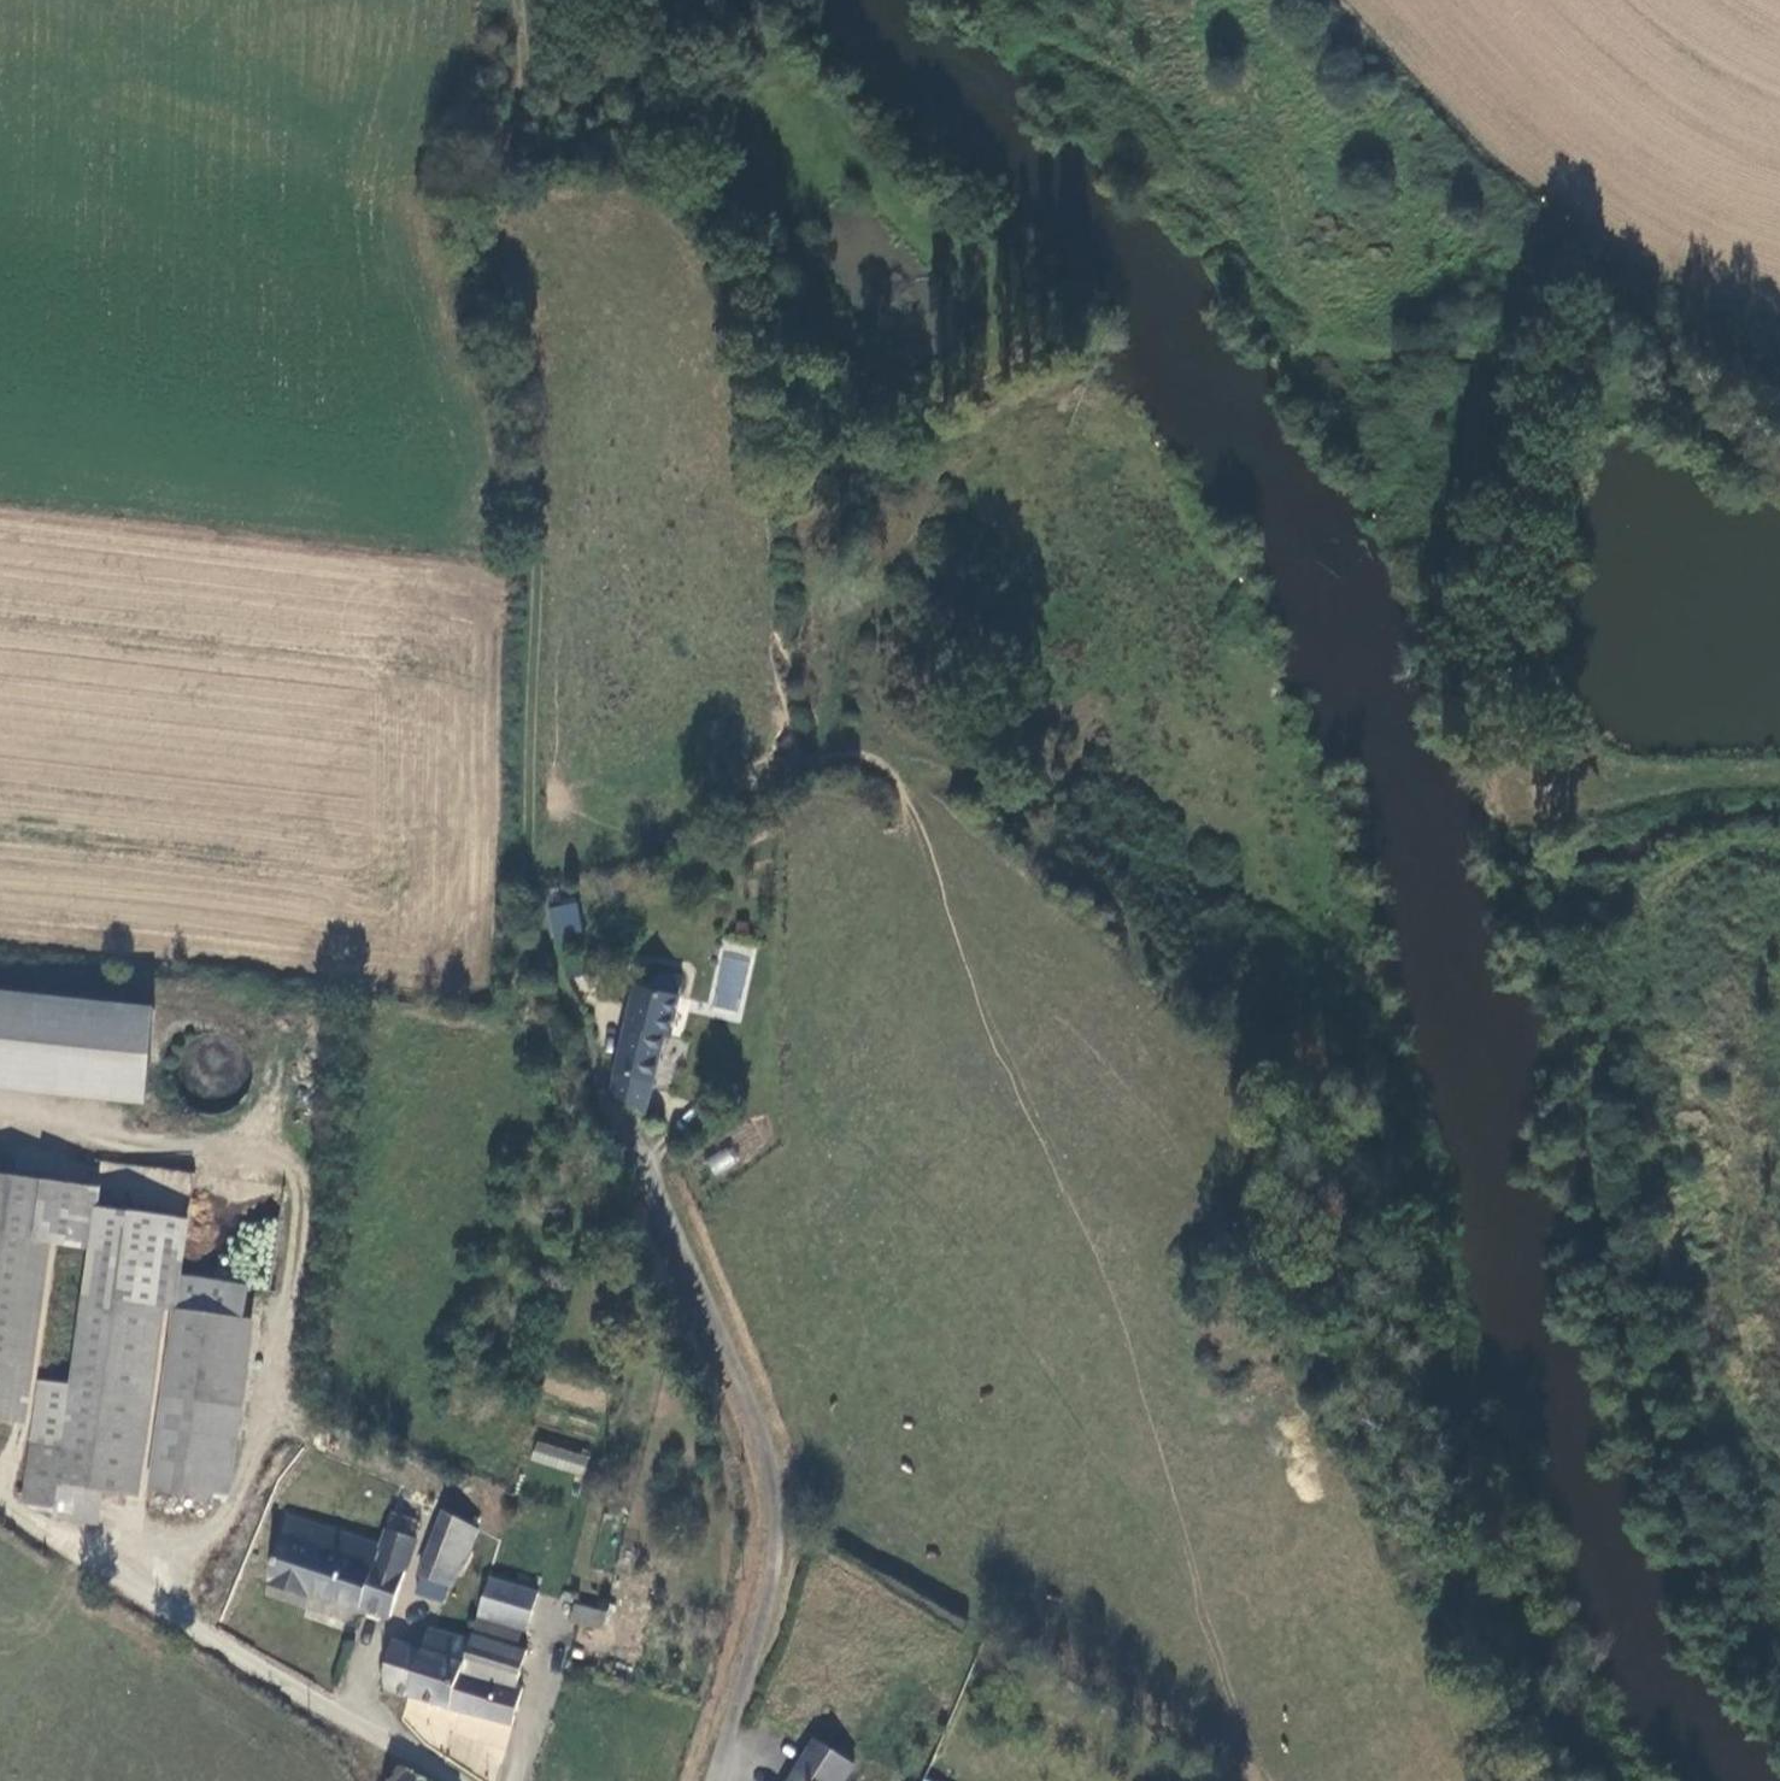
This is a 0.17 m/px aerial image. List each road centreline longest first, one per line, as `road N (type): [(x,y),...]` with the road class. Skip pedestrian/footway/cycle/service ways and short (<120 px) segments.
road 1 (track): [(609,1090),(533,905),(522,843),(527,481),(479,220),(483,174),(540,75),(545,0)]
road 2 (unclassified): [(720,1780),(781,1583),(782,1506),(770,1460),(609,1090)]
road 3 (unclassified): [(439,1780),(140,1591)]
road 4 (track): [(140,1591),(0,1492)]

